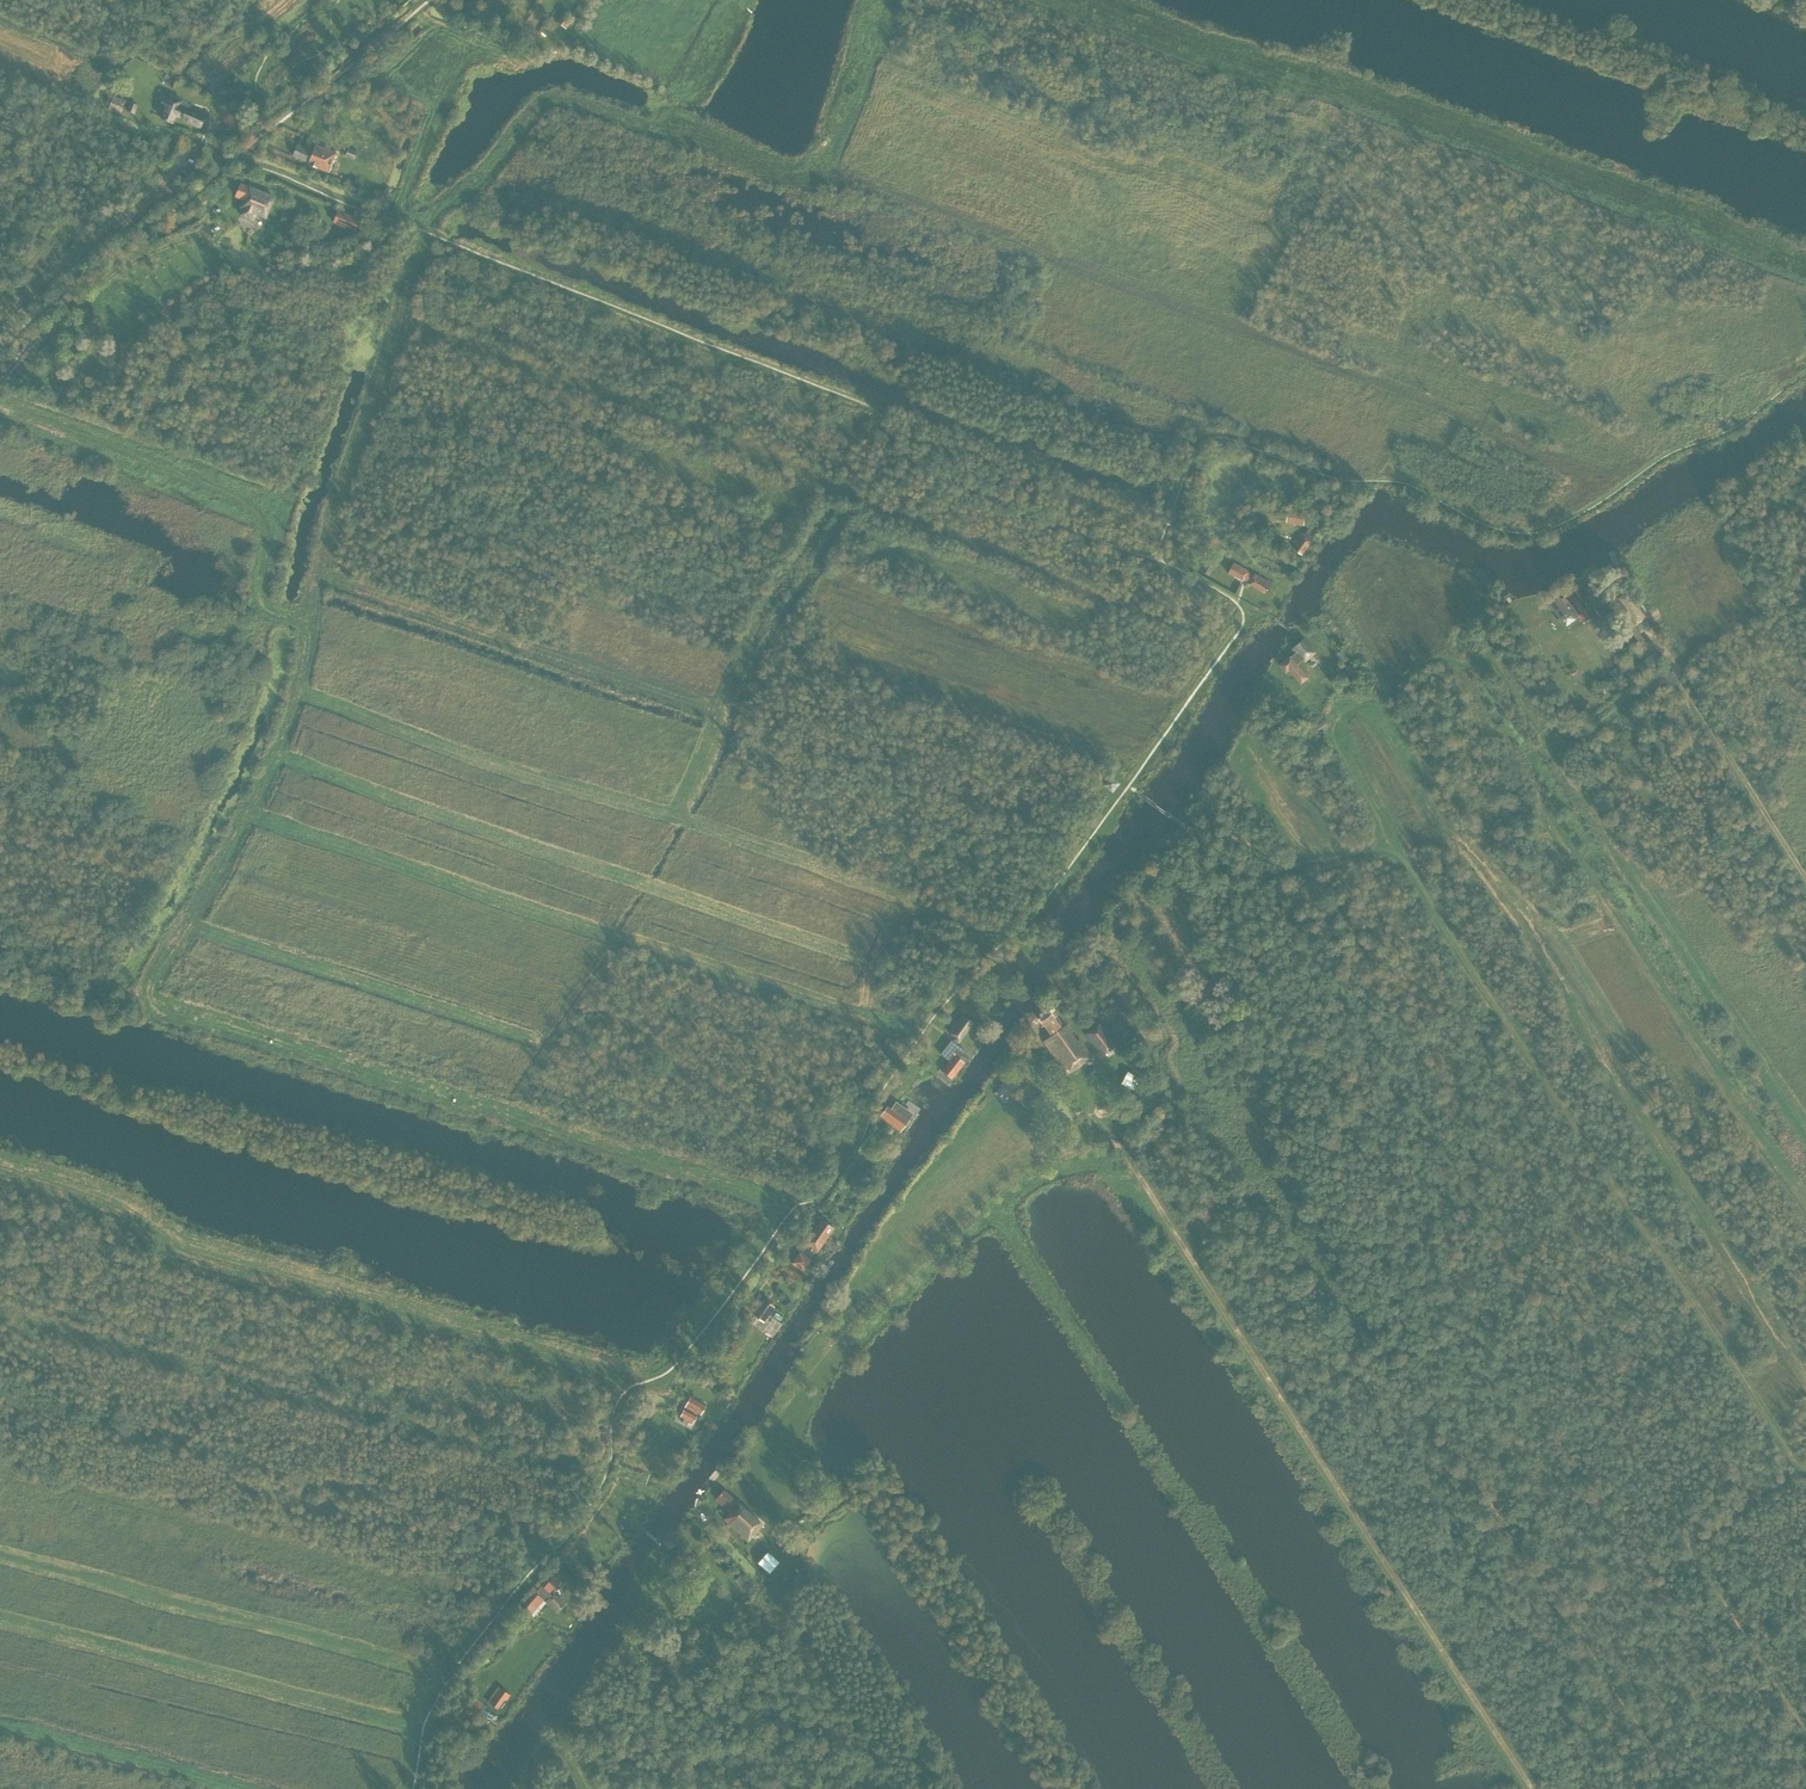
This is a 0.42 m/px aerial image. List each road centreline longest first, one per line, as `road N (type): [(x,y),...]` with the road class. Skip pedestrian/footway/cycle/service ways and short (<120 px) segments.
road 1 (track): [(1536,1788),(1112,1137),(1027,1168),(956,1220),(827,1352),(737,1478)]
road 2 (track): [(1805,1473),(1390,846)]
road 3 (track): [(1390,846),(1331,738),(1336,712),(1390,698),(1398,680),(1439,656),(1466,664),(1487,653),(1556,756),(1675,671)]
road 4 (track): [(1805,1132),(1556,756)]
road 5 (track): [(300,618),(279,612),(267,595),(271,526),(254,501),(0,406)]
road 6 (track): [(220,224),(119,270),(0,382)]
road 7 (track): [(0,321),(193,157)]
road 8 (track): [(1805,870),(1675,671)]

